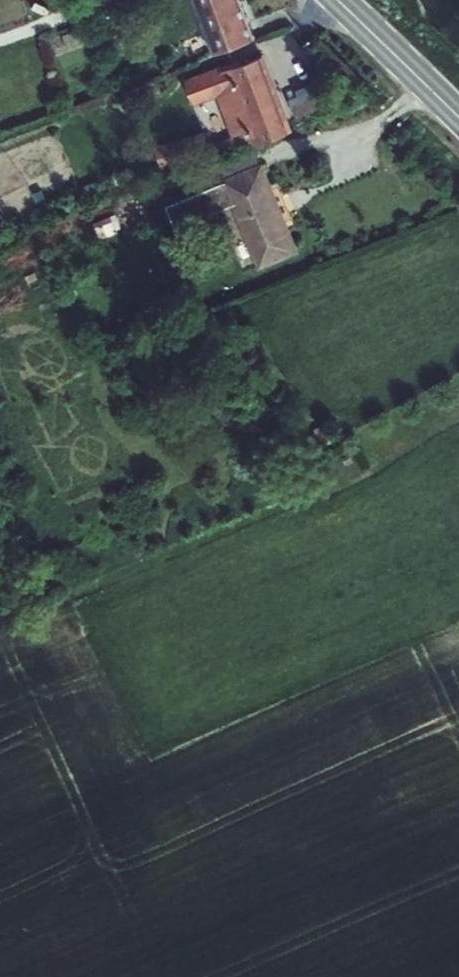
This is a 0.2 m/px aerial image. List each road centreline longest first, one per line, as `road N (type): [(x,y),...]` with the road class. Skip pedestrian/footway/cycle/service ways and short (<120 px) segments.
road 1 (secondary): [(340,0),(458,115)]

